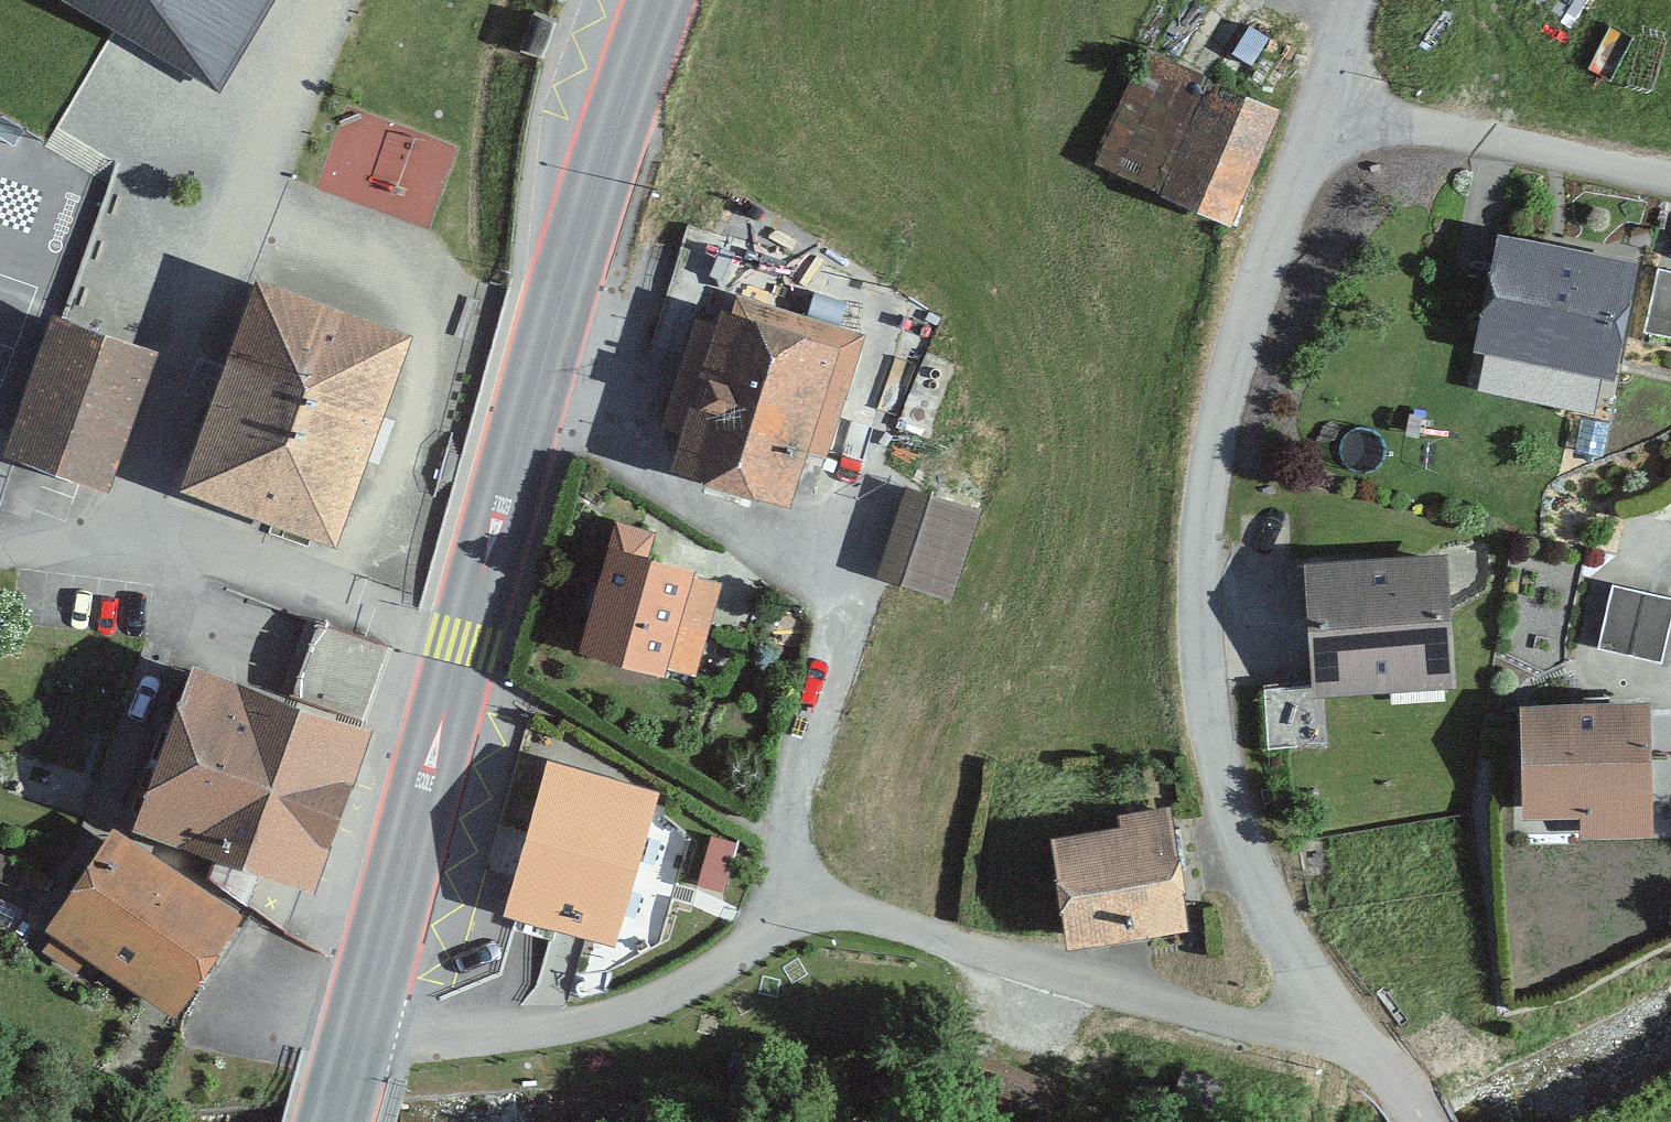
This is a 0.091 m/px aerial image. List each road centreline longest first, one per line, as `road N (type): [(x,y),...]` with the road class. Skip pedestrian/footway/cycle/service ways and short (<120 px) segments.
road 1 (residential): [(1333,1030),(1228,807),(1201,672),(1202,544),(1276,230),(1323,107)]
road 2 (residential): [(822,919),(792,804),(845,611),(568,438),(526,425)]
road 3 (secondary): [(526,425),(359,1023)]
road 4 (residential): [(1333,1030),(1282,1031),(1056,985),(822,919)]
road 5 (residential): [(822,919),(606,1027),(454,1041),(359,1023)]
road 6 (secondary): [(655,0),(526,425)]
road 7 (residential): [(359,614),(143,532),(89,535),(0,557)]
road 8 (residential): [(1323,107),(1477,148),(1670,176)]
road 9 (residential): [(1425,1121),(1377,1057),(1333,1030)]

